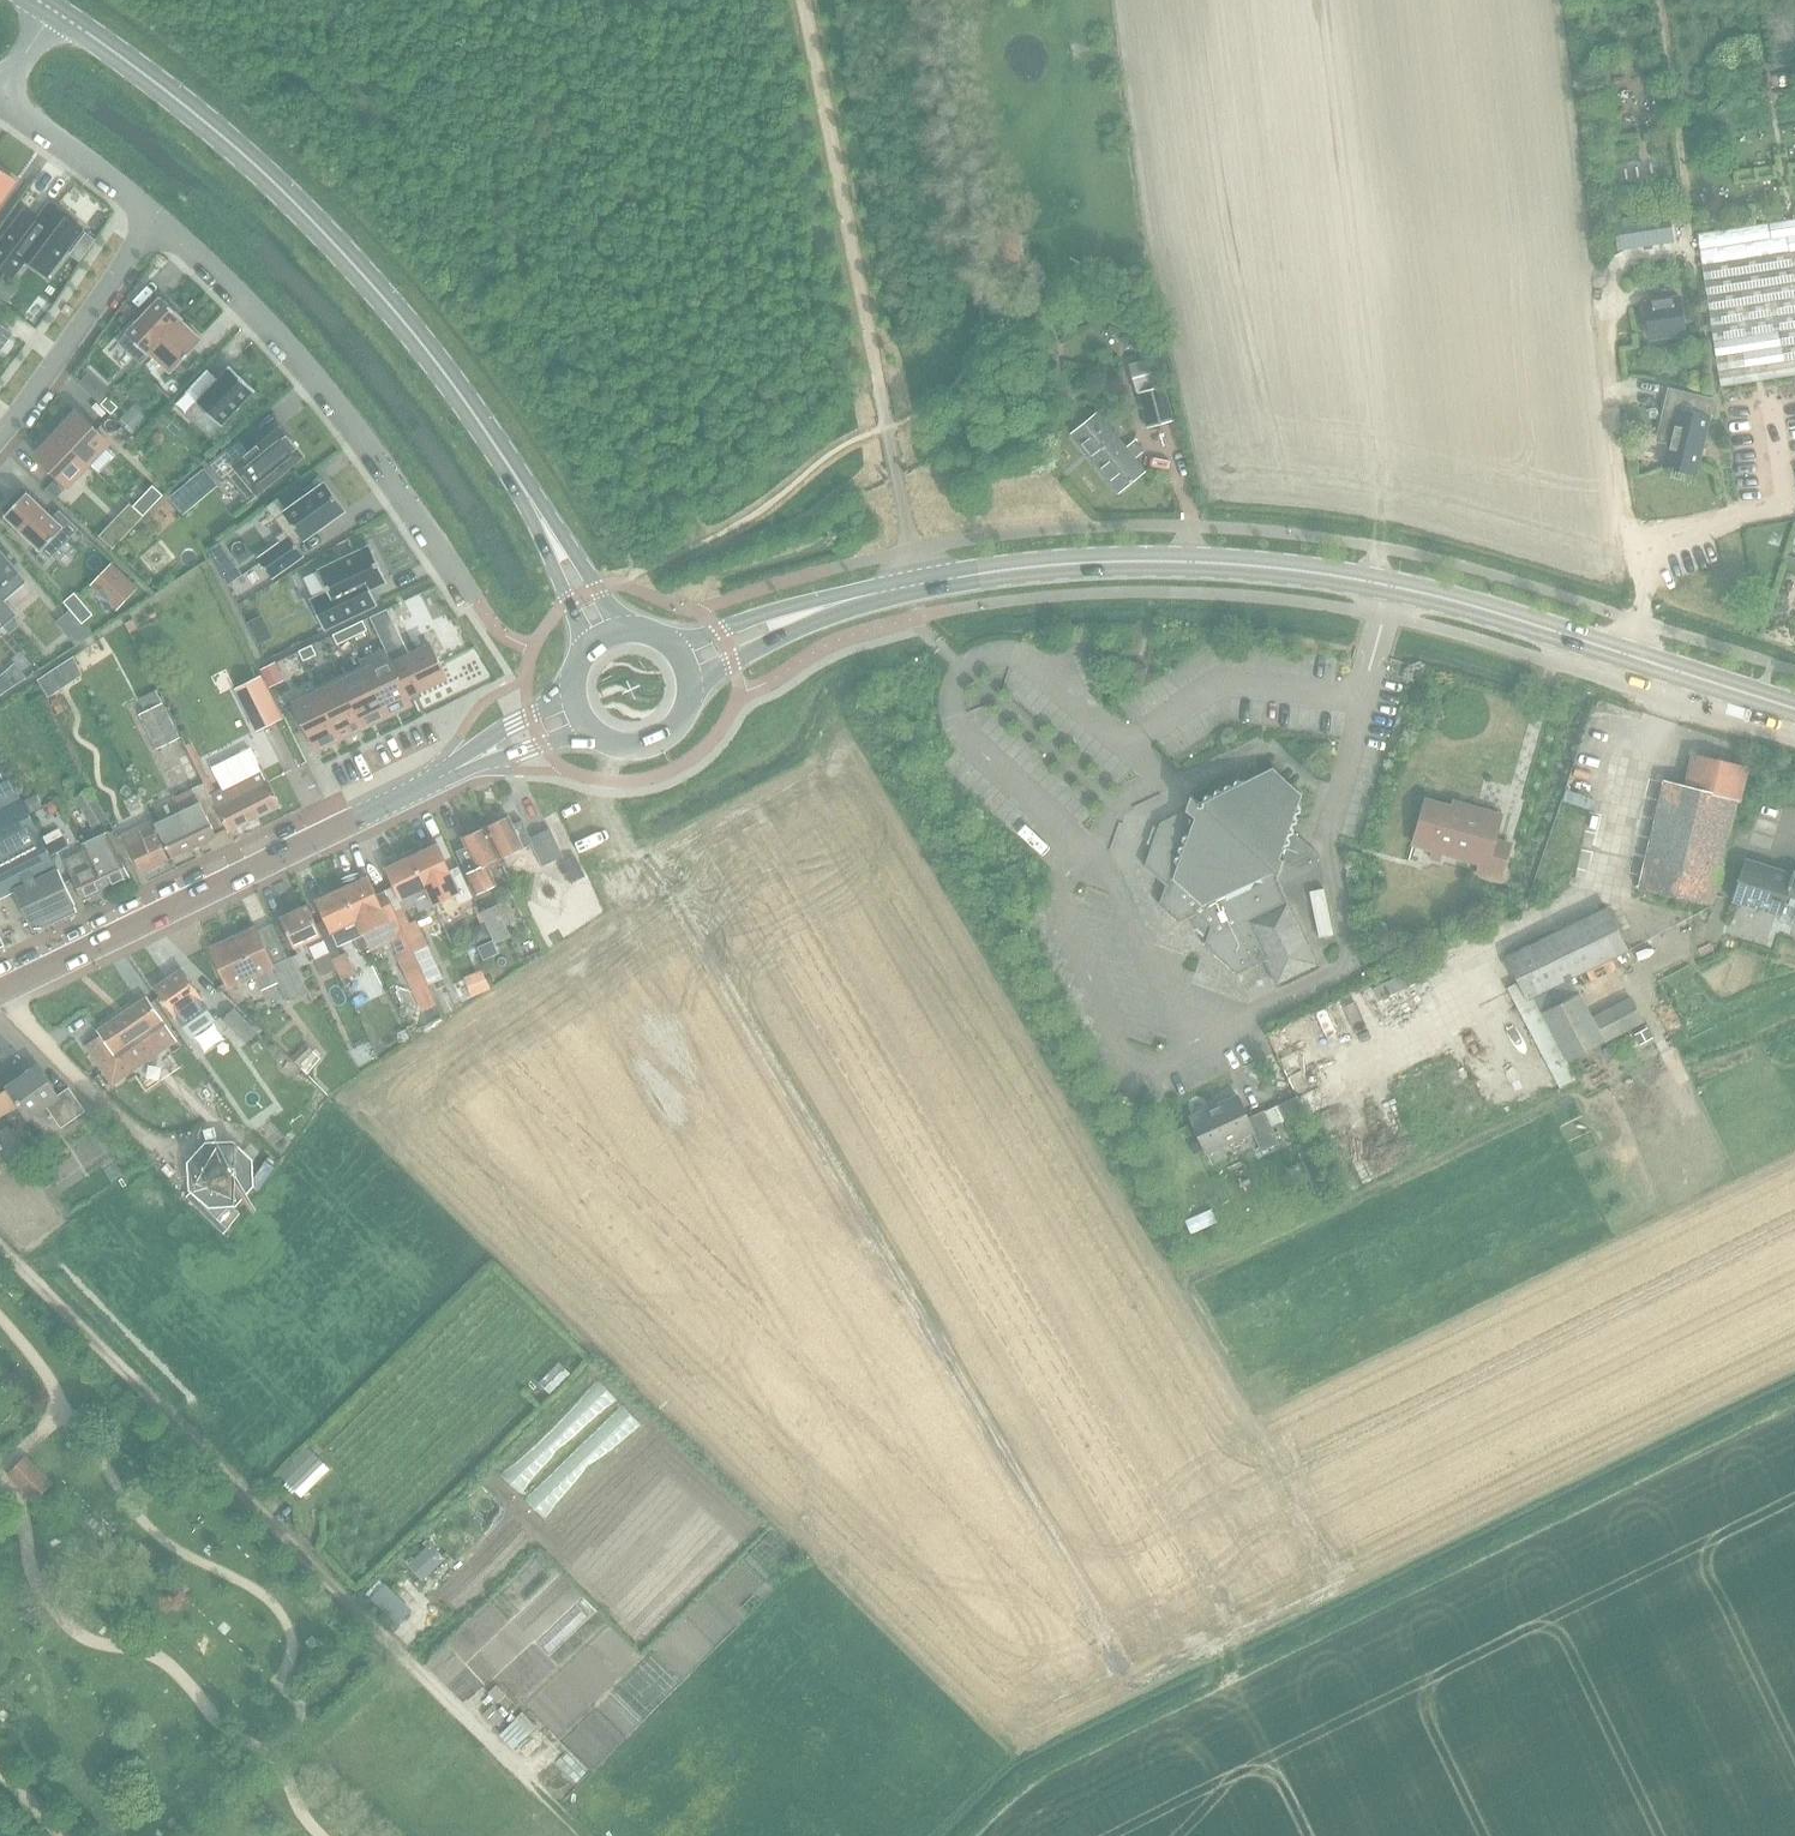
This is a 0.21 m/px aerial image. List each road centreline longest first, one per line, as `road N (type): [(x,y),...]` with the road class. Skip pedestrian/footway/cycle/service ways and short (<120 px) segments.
road 1 (secondary): [(912,585),(1080,560),(1246,564),(1390,589),(1794,709)]
road 2 (residential): [(57,11),(277,183),(416,334),(533,505)]
road 3 (track): [(801,0),(912,548)]
road 4 (residential): [(156,219),(248,300),(324,387),(498,629)]
road 5 (secondary): [(0,990),(446,772)]
road 6 (residential): [(156,219),(0,433)]
road 7 (secondary): [(912,585),(848,591),(675,642)]
road 8 (secondary): [(693,682),(796,628),(912,585)]
road 9 (residential): [(0,99),(156,219)]
road 10 (residential): [(533,505),(587,647)]
road 11 (secondary): [(446,772),(591,729)]
road 12 (secondary): [(573,691),(496,733),(446,772)]
road 13 (residential): [(622,626),(533,505)]
road 14 (secondary): [(591,729),(619,744),(651,743),(687,713),(693,682)]

